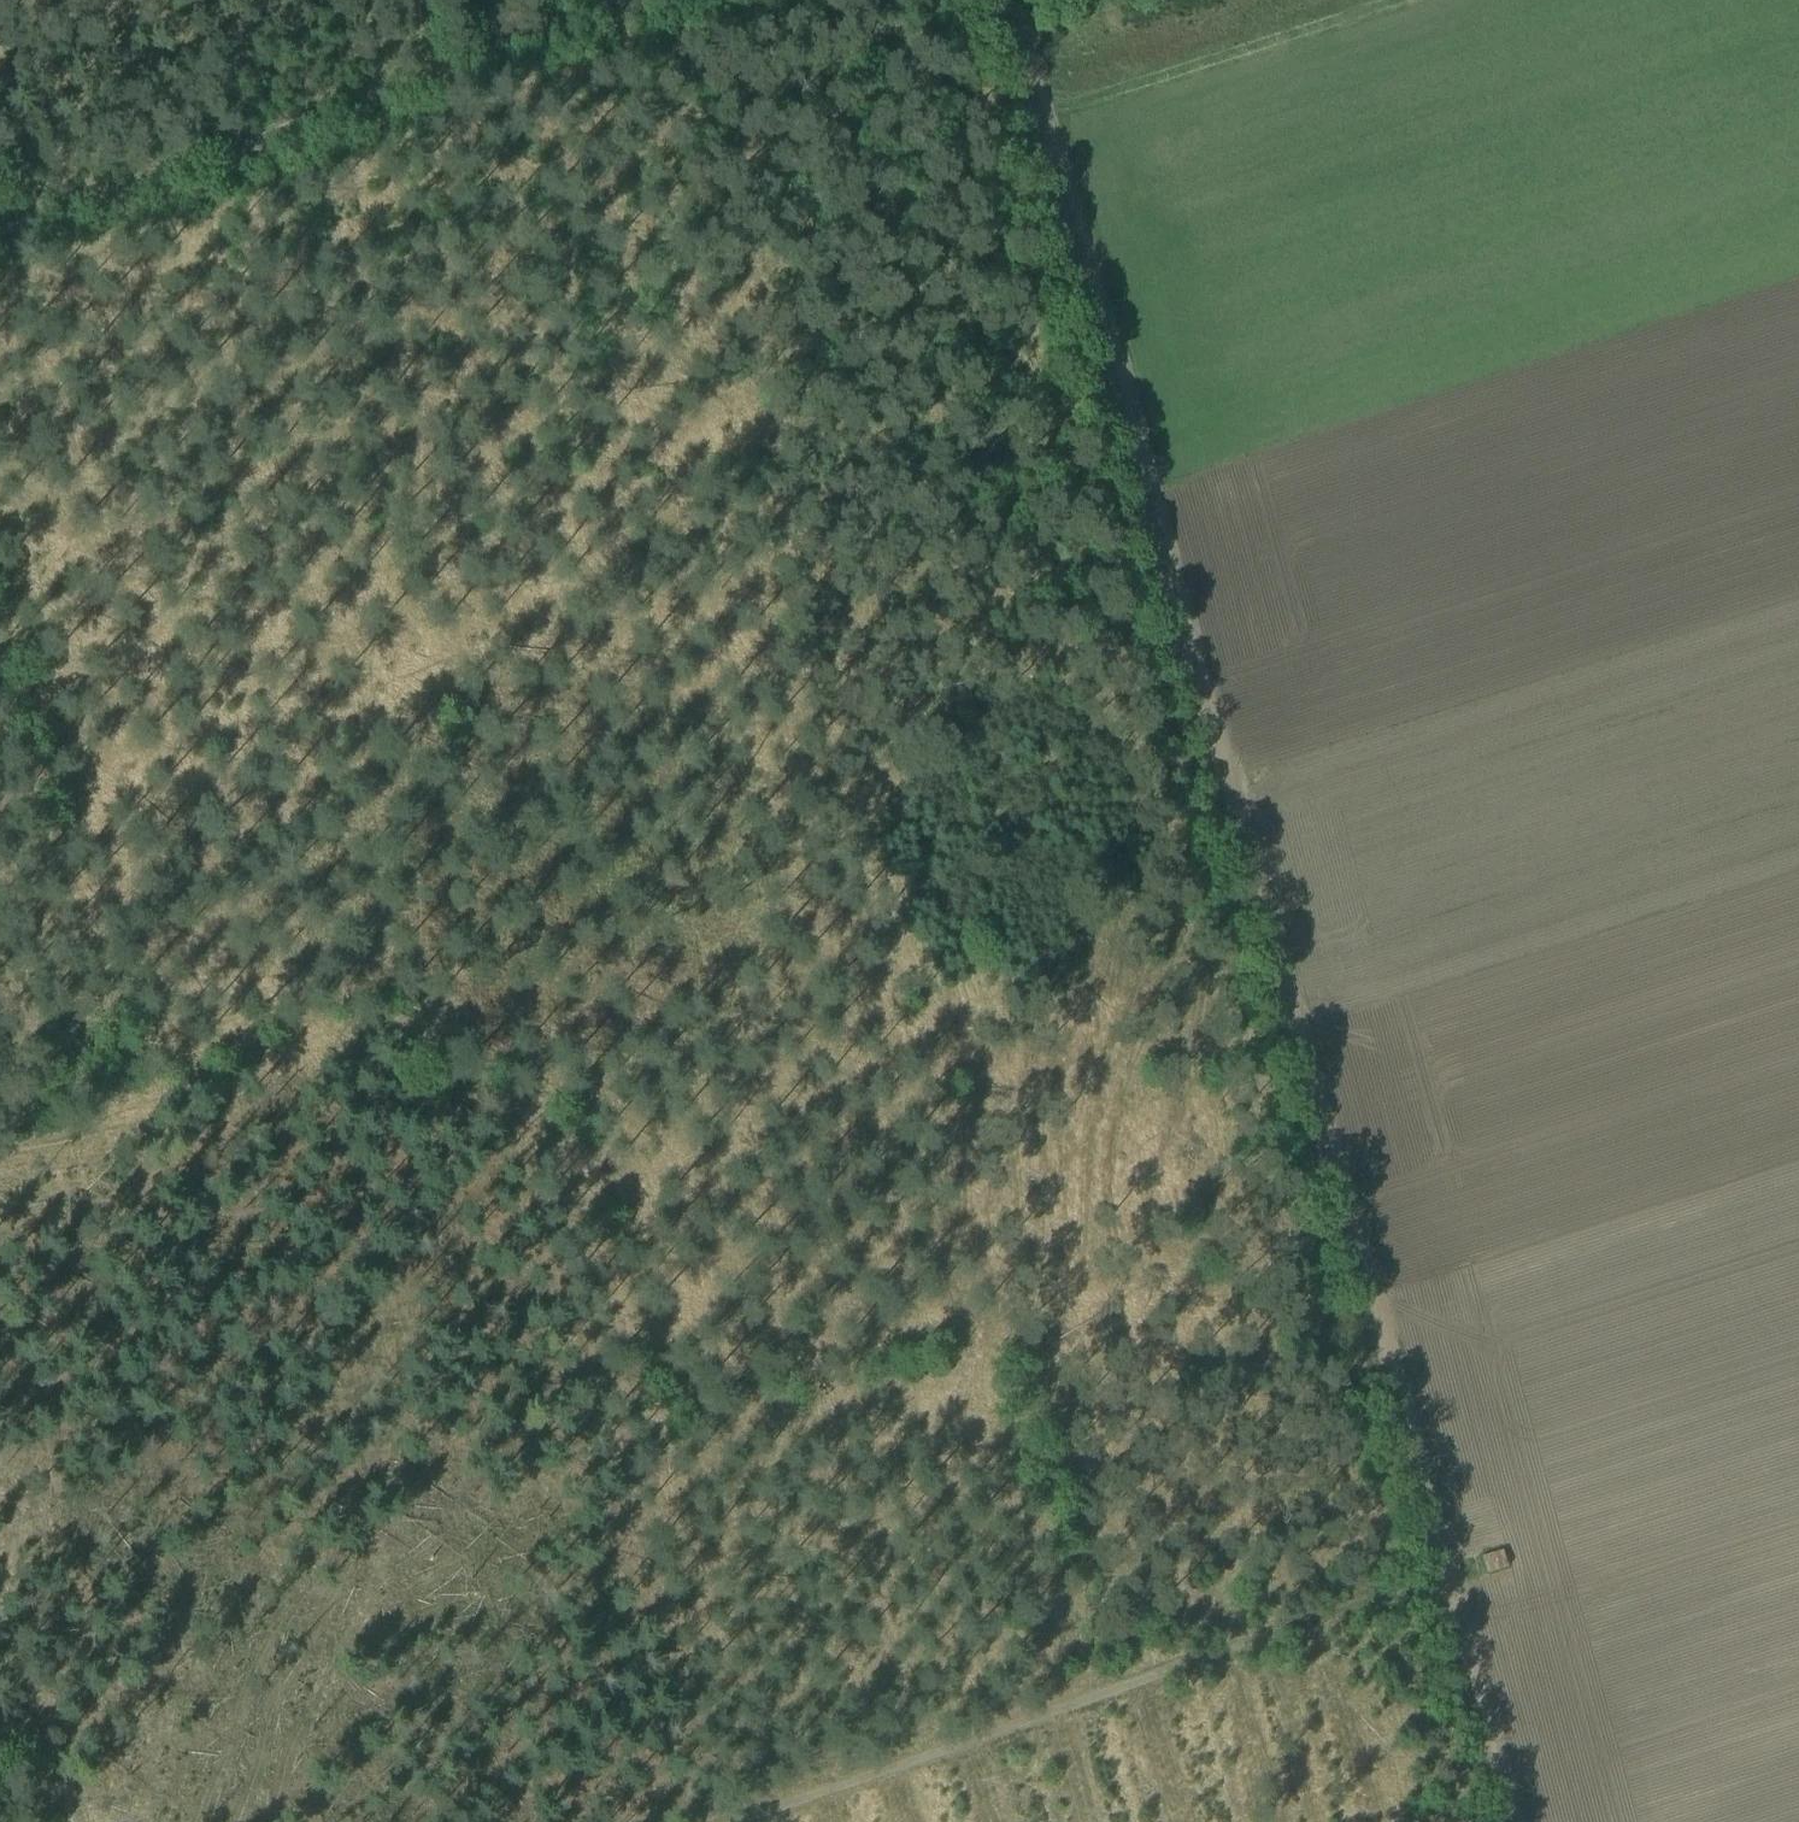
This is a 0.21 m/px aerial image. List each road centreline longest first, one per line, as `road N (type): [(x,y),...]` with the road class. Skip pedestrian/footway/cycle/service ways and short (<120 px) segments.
road 1 (track): [(1525,1821),(1022,0)]
road 2 (track): [(0,224),(497,33)]
road 3 (track): [(76,1821),(0,1596)]

